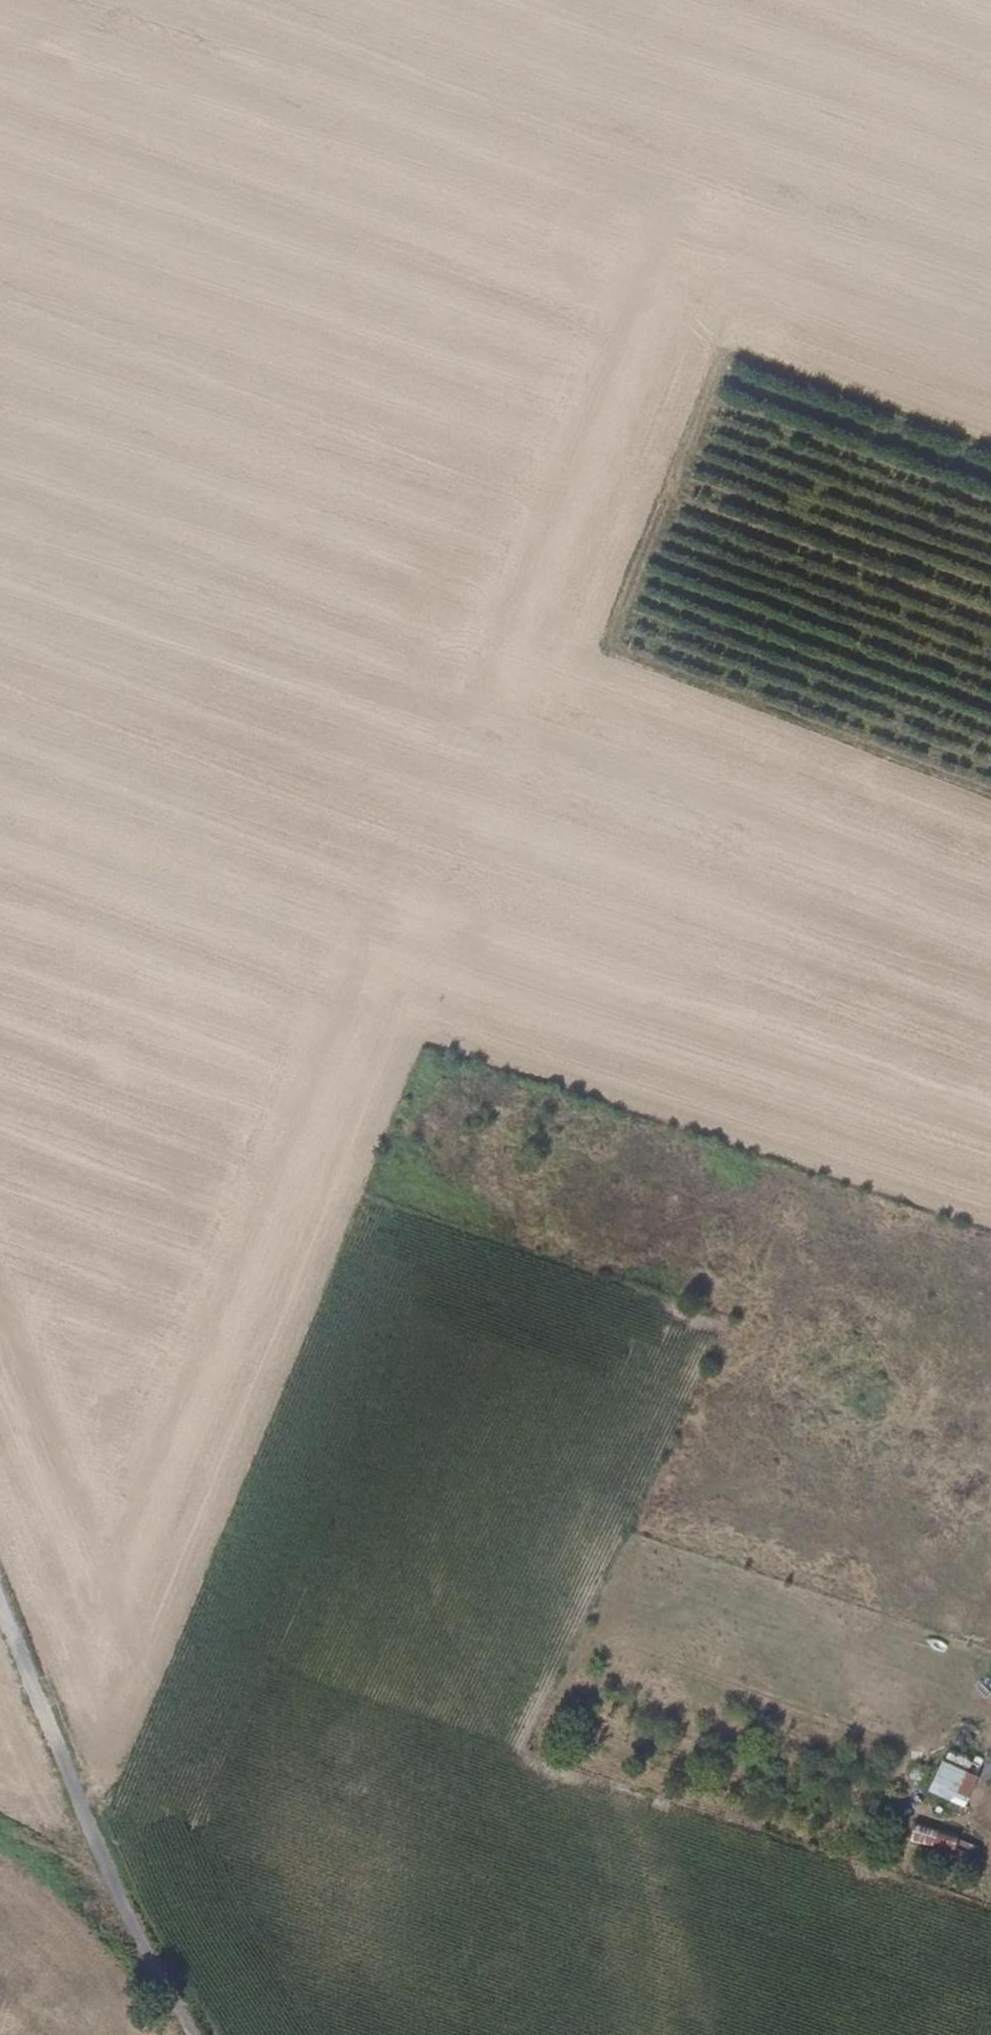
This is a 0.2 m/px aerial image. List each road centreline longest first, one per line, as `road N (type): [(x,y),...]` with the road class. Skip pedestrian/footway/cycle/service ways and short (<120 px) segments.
road 1 (track): [(0,1588),(119,1886)]
road 2 (track): [(119,1886),(204,2034)]

